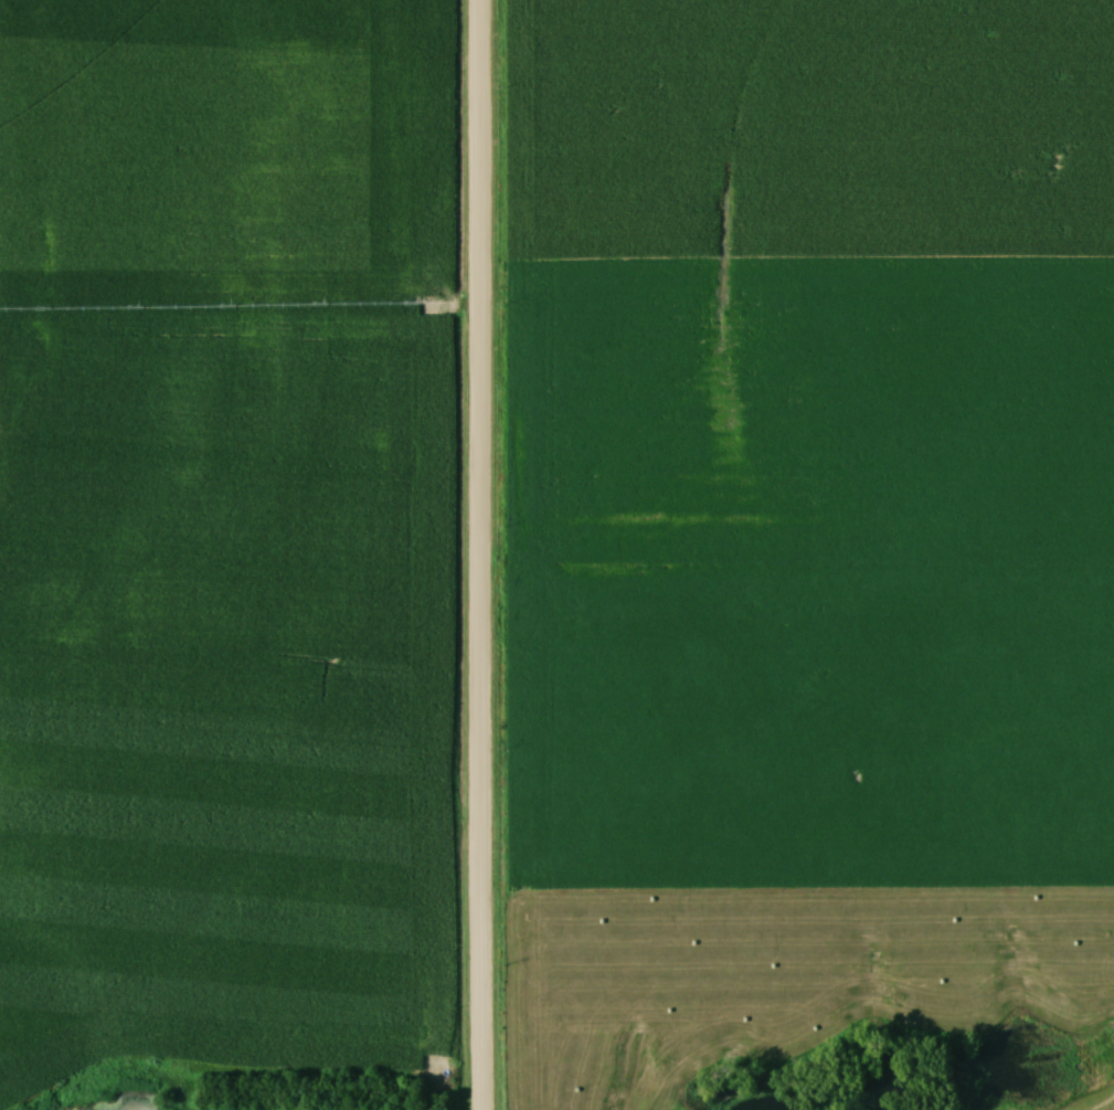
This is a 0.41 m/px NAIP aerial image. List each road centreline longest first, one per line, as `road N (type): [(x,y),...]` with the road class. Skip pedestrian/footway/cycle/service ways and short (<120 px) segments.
road 1 (residential): [(478,1109),(477,0)]

